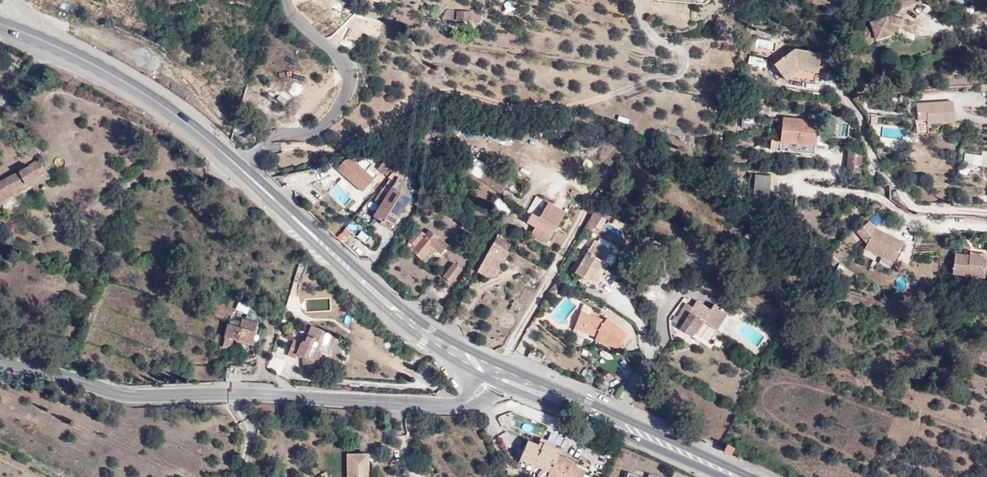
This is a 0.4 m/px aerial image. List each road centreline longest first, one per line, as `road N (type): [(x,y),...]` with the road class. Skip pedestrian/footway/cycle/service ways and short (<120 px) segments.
road 1 (tertiary): [(0,363),(143,396),(257,394),(448,406),(473,397),(488,379)]
road 2 (primary): [(305,227),(169,109),(13,27)]
road 3 (primary): [(738,476),(496,361)]
road 4 (primary): [(488,379),(730,476)]
road 5 (primary): [(305,227),(374,304),(488,379)]
road 6 (primary): [(496,361),(432,328),(305,227)]
road 7 (track): [(240,168),(322,105),(335,81),(288,0)]

